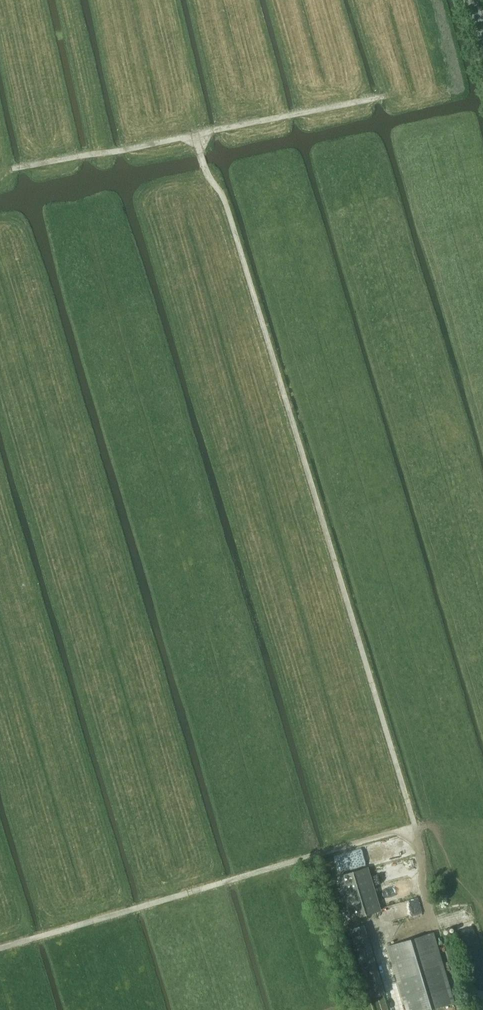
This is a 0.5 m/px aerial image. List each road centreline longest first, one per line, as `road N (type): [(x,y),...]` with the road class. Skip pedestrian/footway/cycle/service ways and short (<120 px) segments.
road 1 (track): [(435,922),(415,827),(223,202),(195,135)]
road 2 (track): [(0,948),(415,827)]
road 3 (track): [(12,170),(383,97)]

